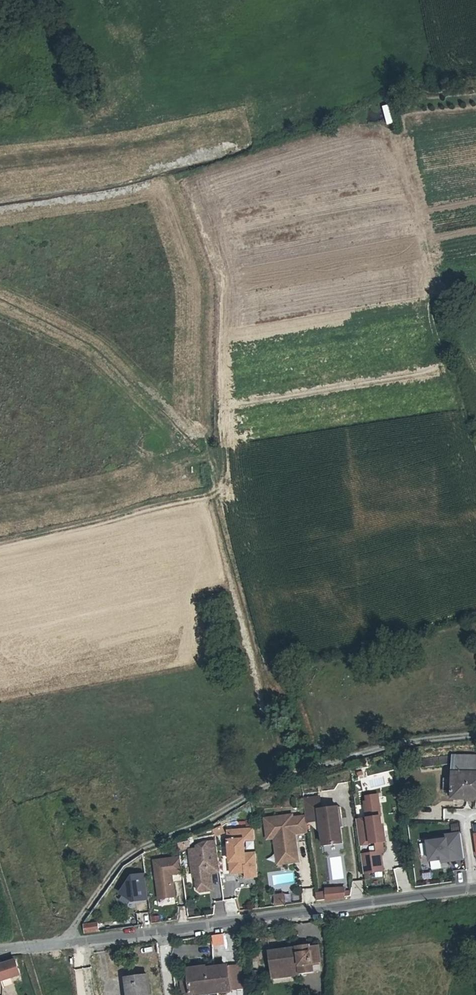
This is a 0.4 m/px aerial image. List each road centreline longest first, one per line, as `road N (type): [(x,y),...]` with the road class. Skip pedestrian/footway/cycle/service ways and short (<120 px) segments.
road 1 (track): [(0,395),(164,360),(186,366),(274,687)]
road 2 (residential): [(0,954),(475,889)]
road 3 (track): [(74,944),(101,884),(277,782),(372,751),(475,736)]

